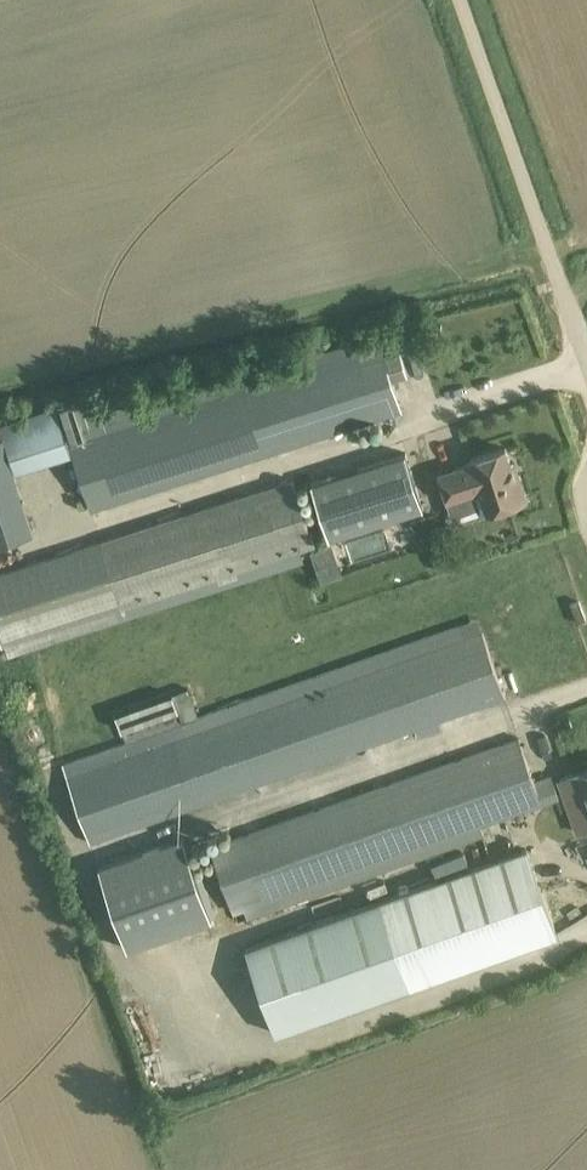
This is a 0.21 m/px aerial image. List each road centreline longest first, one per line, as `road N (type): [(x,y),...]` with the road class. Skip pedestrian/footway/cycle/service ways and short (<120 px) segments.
road 1 (unclassified): [(586,368),(458,0)]

